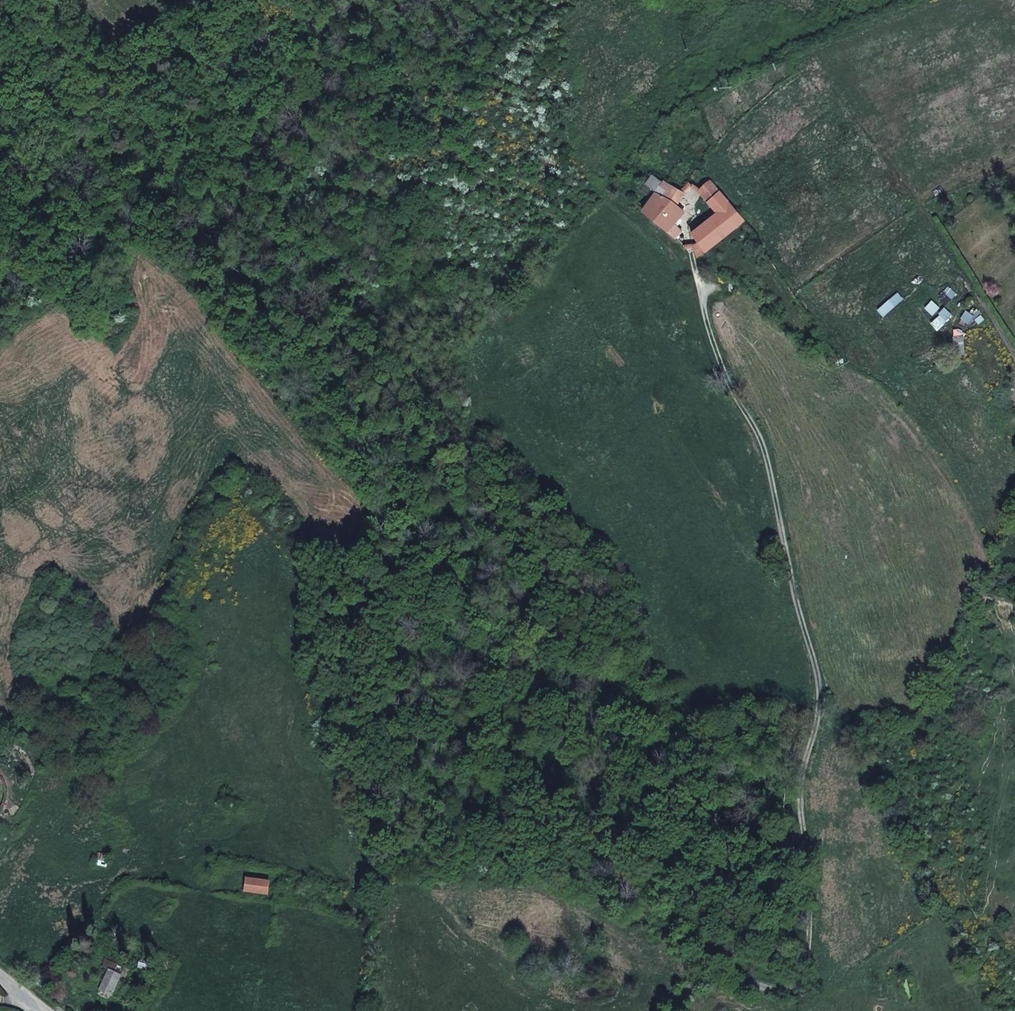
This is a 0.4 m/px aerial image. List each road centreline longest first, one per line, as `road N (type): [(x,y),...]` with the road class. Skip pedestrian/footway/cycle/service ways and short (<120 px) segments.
road 1 (track): [(676,1010),(710,976),(792,994),(804,979),(812,891),(803,791),(821,688),(765,453),(725,374),(701,288)]
road 2 (track): [(1014,355),(909,192)]

